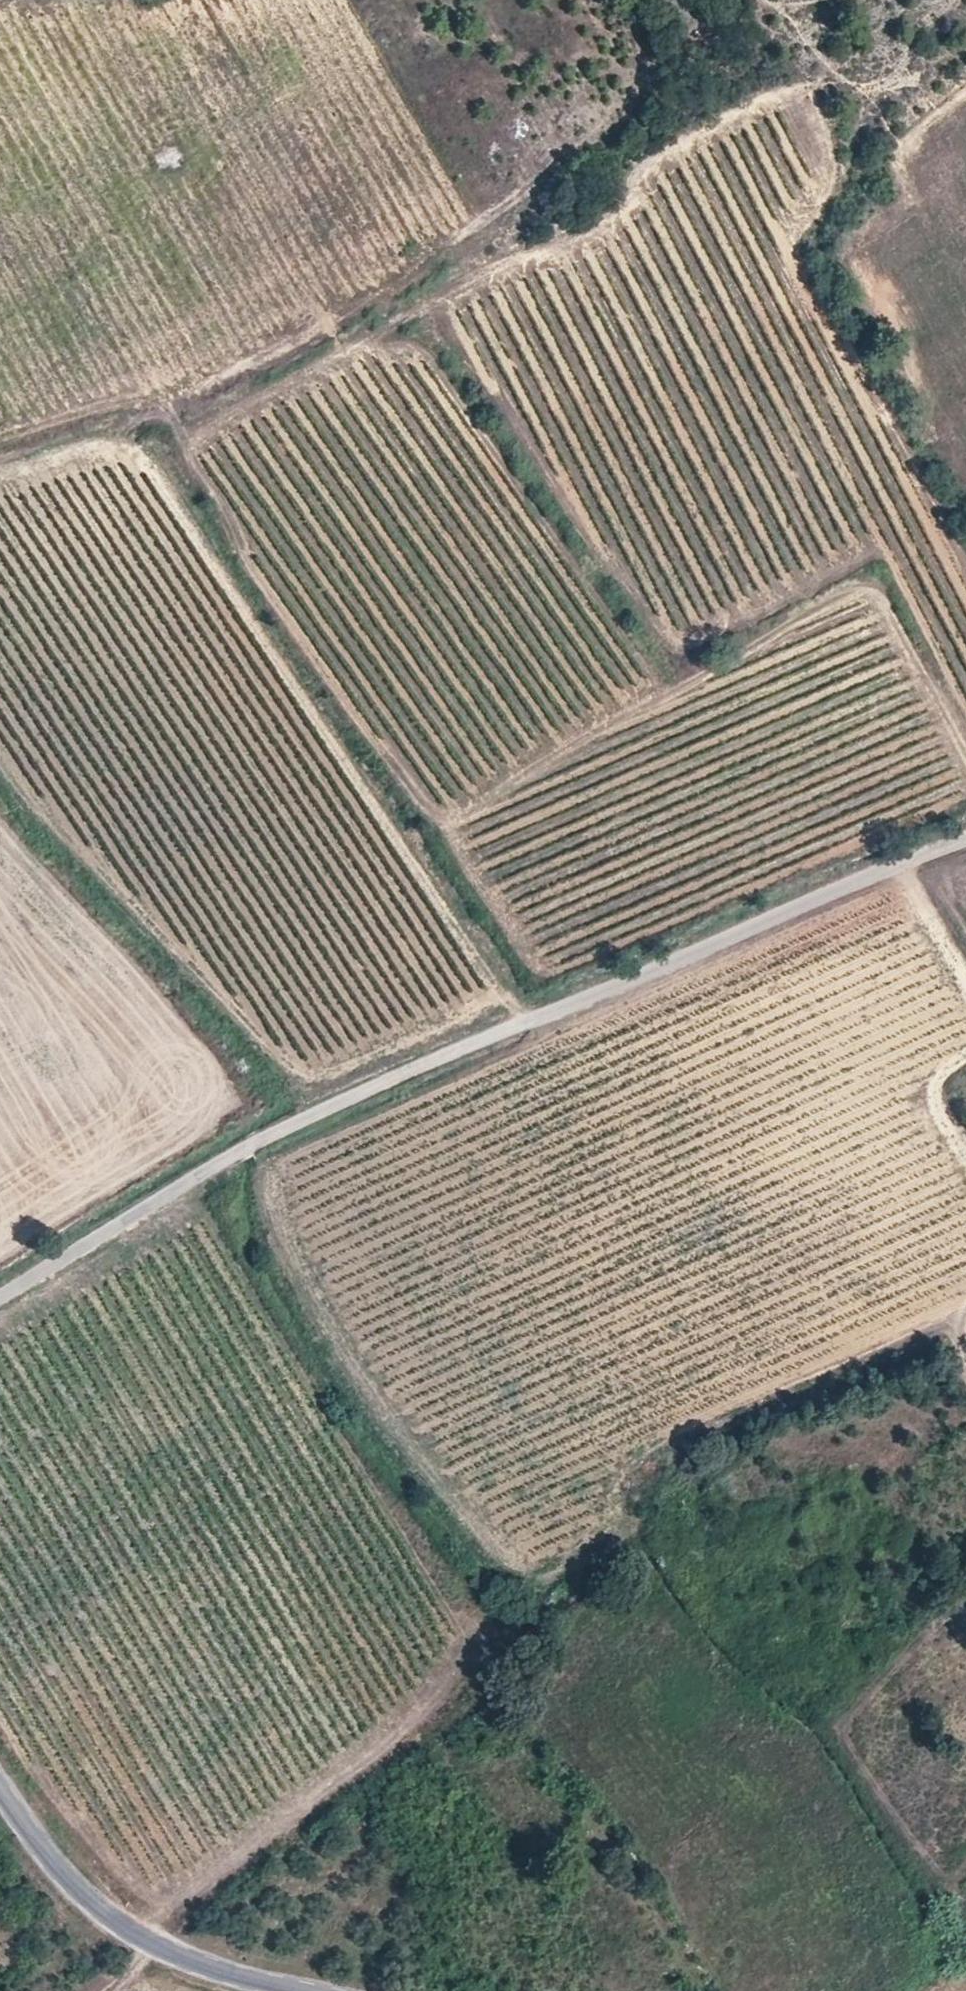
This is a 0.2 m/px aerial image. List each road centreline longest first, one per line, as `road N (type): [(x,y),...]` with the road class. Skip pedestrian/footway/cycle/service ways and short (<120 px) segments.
road 1 (unclassified): [(965,832),(181,1175),(0,1284)]
road 2 (tertiary): [(0,1789),(87,1906),(153,1949),(209,1971),(302,1990)]

